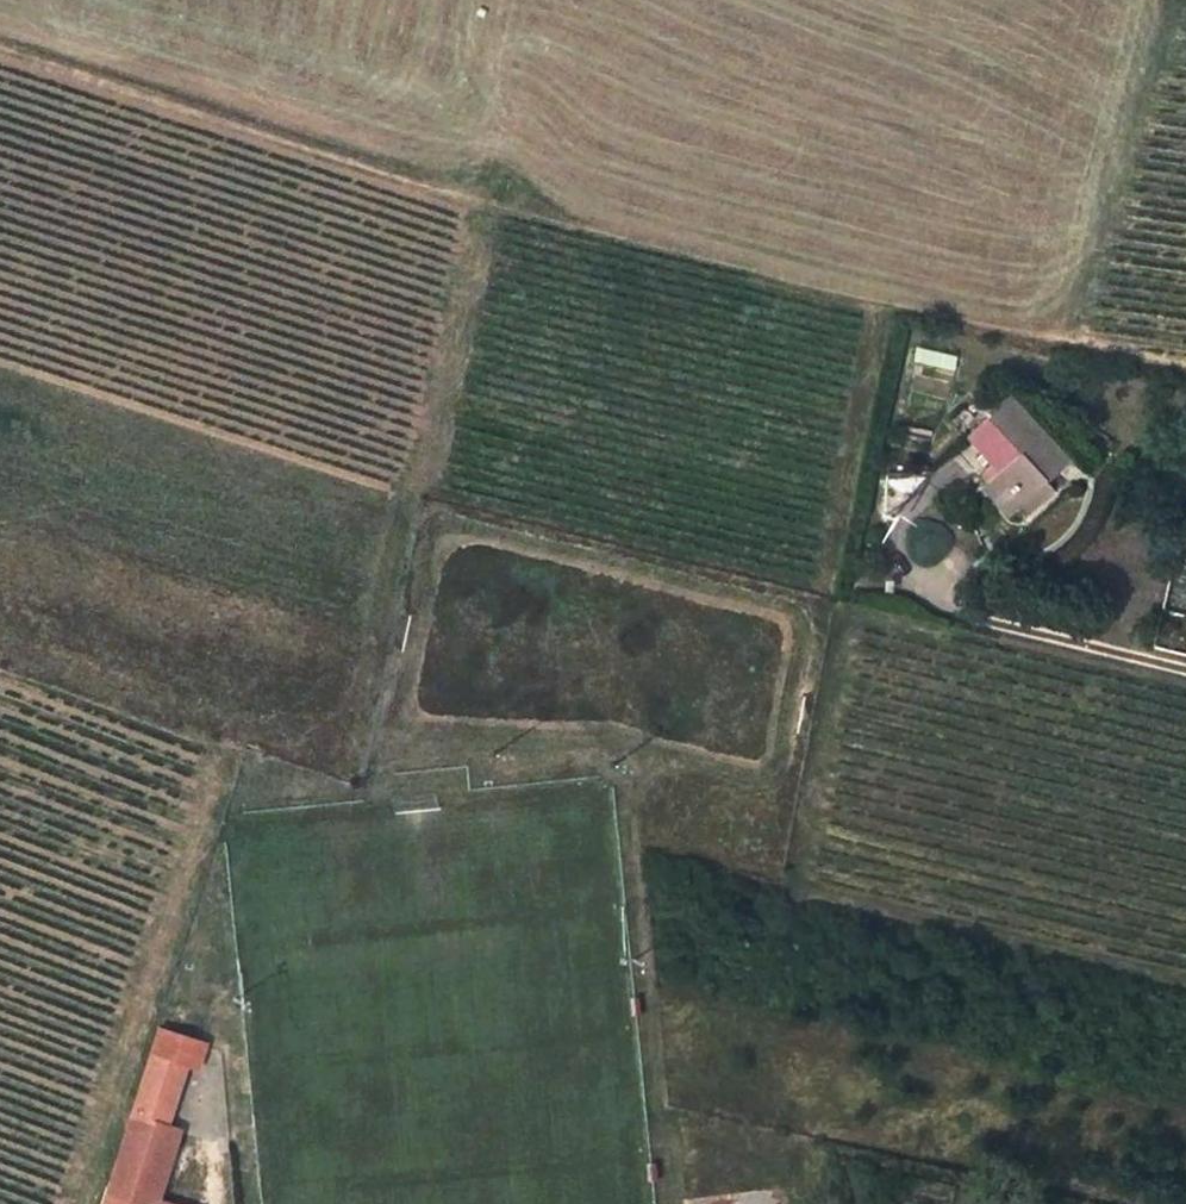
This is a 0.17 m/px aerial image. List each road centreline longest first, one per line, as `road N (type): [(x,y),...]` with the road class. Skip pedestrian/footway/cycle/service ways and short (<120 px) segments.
road 1 (track): [(0,52),(467,201),(1185,367)]

